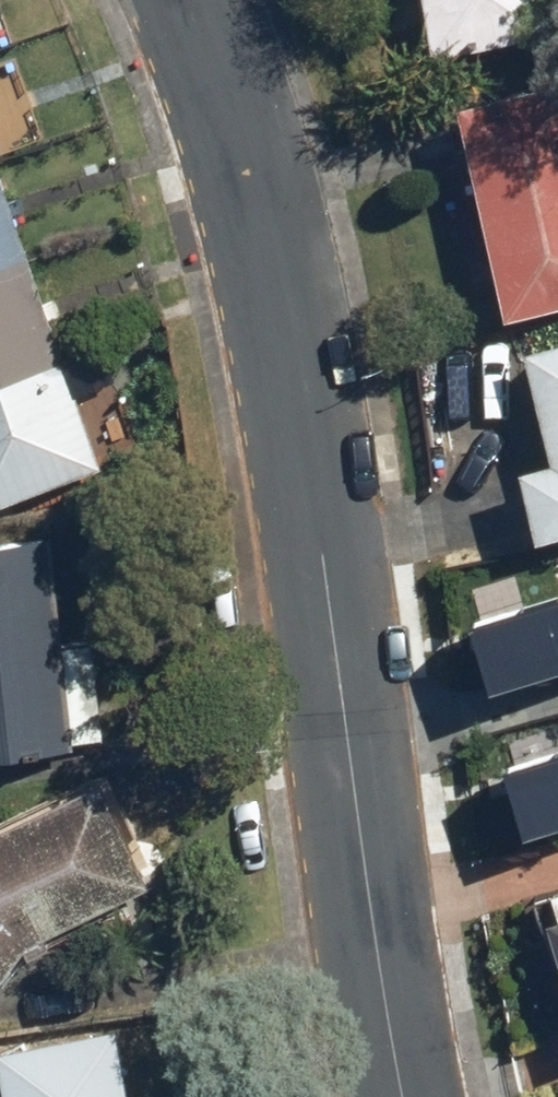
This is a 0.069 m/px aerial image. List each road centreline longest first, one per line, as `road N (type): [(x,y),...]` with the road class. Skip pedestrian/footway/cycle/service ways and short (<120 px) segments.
road 1 (tertiary): [(203,0),(227,58),(302,336),(409,1096)]

